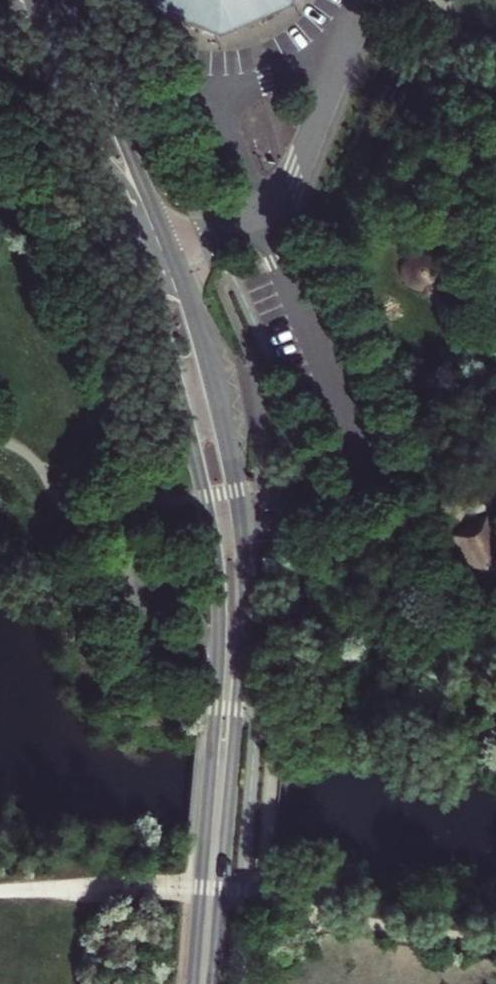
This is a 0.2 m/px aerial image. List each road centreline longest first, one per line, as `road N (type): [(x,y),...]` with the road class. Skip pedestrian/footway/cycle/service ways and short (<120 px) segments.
road 1 (secondary): [(214,983),(246,561),(220,406),(172,254)]
road 2 (secondary): [(142,268),(219,580),(192,983)]
road 3 (secondary): [(33,0),(142,268)]
road 4 (secondary): [(172,254),(69,0)]
road 5 (residential): [(258,211),(213,99),(346,50)]
road 6 (residential): [(346,50),(292,179),(258,211)]

